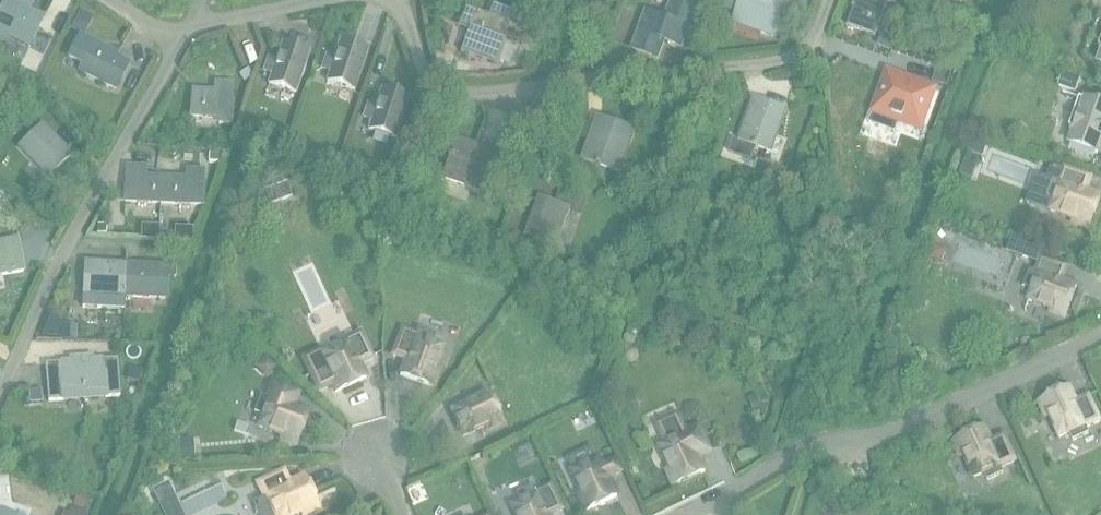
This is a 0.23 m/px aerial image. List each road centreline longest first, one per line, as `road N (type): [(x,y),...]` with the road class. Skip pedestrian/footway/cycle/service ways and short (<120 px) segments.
road 1 (unclassified): [(692,514),(809,452),(940,425),(1100,343)]

